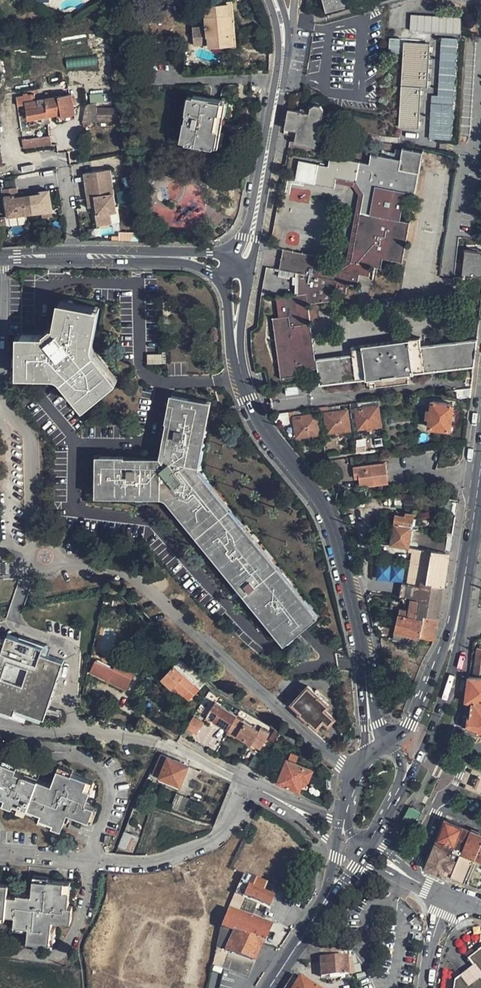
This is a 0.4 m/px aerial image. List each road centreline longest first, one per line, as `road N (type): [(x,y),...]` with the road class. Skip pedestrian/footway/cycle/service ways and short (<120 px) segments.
road 1 (residential): [(368,707),(329,514),(250,408),(241,378)]
road 2 (residential): [(274,0),(286,60),(251,238),(236,262)]
road 3 (residential): [(236,262),(175,253),(32,257)]
road 4 (residential): [(32,257),(174,263),(220,281)]
road 5 (primary): [(394,800),(421,756),(457,624)]
road 6 (primary): [(457,624),(480,461)]
road 7 (primary): [(457,624),(409,724),(390,740)]
road 8 (residential): [(241,378),(246,274),(236,262)]

